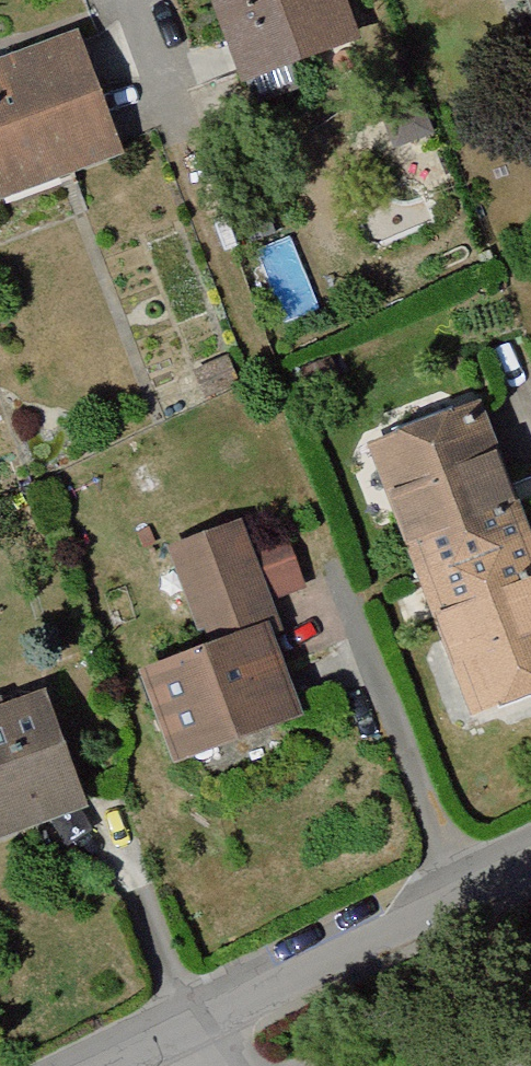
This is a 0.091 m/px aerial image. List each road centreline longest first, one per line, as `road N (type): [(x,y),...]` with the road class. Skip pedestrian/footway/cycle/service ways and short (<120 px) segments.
road 1 (residential): [(123,1065),(530,868)]

